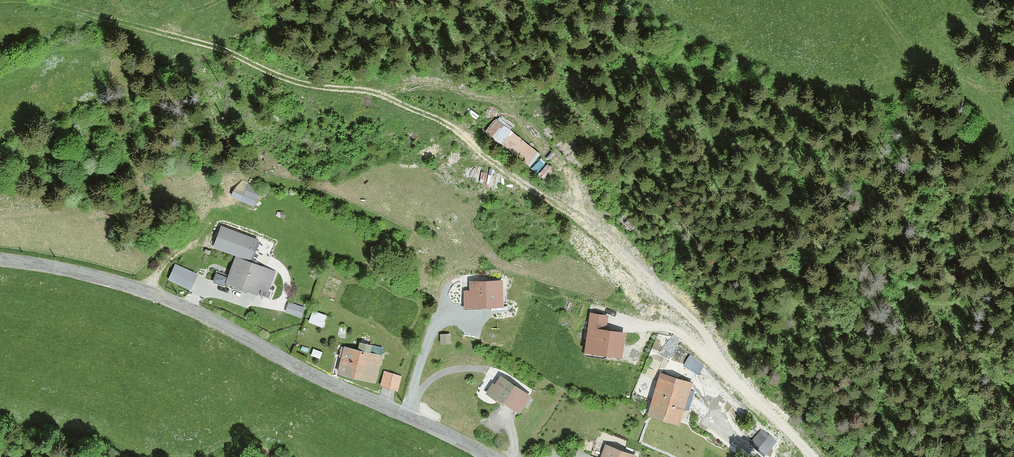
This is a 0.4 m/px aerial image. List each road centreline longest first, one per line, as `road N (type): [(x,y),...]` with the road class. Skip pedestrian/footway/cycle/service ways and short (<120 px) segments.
road 1 (tertiary): [(0,259),(167,301),(492,456)]

